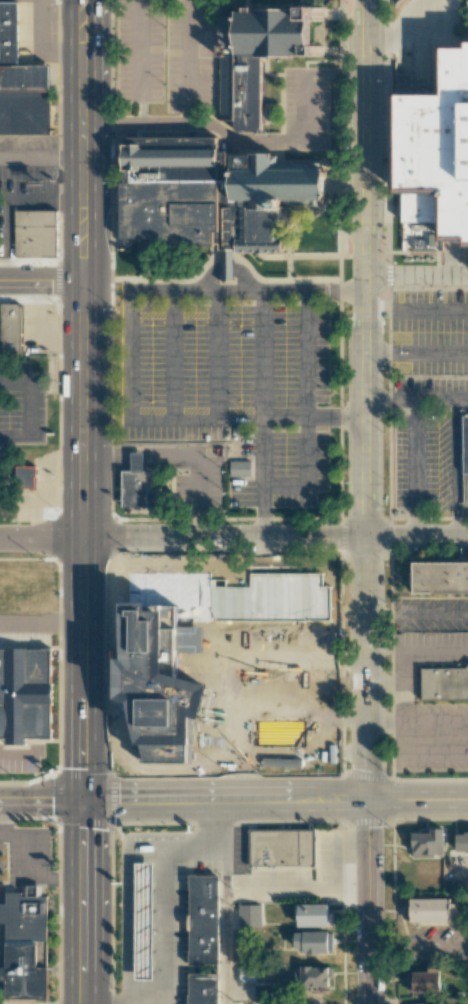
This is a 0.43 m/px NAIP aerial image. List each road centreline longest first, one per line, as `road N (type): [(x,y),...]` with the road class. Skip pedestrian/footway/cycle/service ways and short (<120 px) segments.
road 1 (primary): [(83,801),(83,0)]
road 2 (tertiary): [(368,799),(365,0)]
road 3 (residential): [(467,539),(0,539)]
road 4 (secondary): [(467,799),(83,801)]
road 5 (residential): [(370,1003),(368,799)]
road 6 (primary): [(83,1003),(83,801)]

